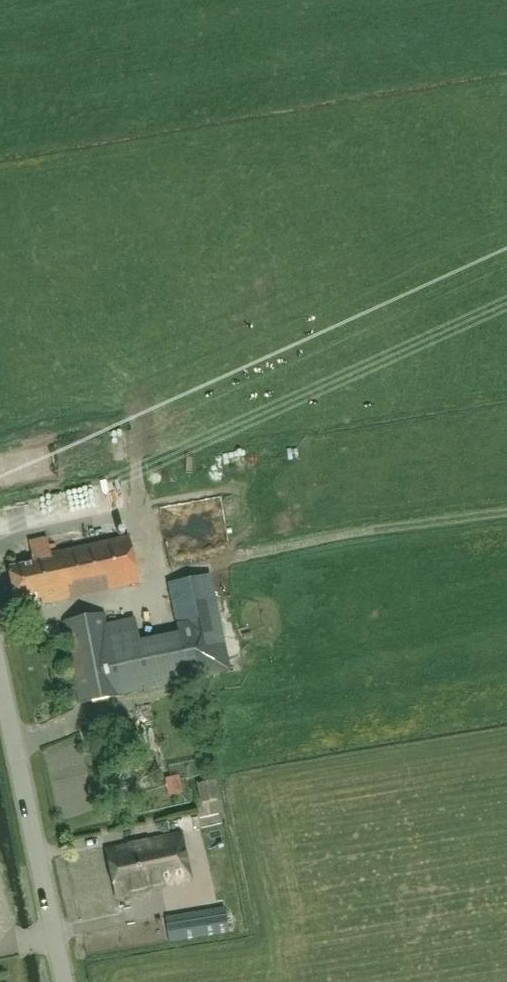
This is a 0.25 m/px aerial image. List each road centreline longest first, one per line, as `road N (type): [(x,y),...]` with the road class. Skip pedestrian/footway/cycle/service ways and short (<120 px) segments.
road 1 (tertiary): [(63,981),(0,684)]

